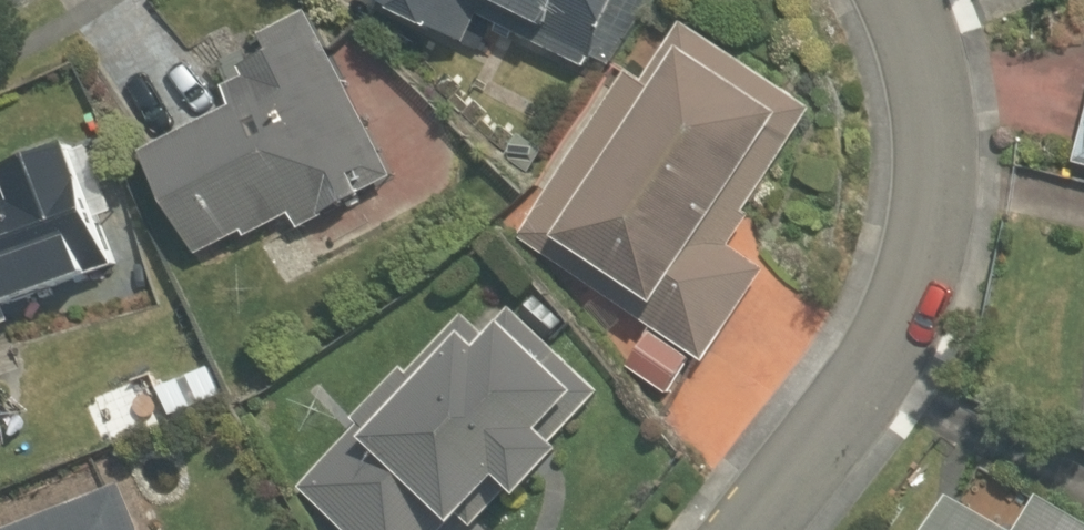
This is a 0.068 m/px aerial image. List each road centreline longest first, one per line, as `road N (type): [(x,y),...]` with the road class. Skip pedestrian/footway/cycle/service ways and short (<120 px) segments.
road 1 (residential): [(904,0),(930,95),(940,191),(890,344),(760,529)]

